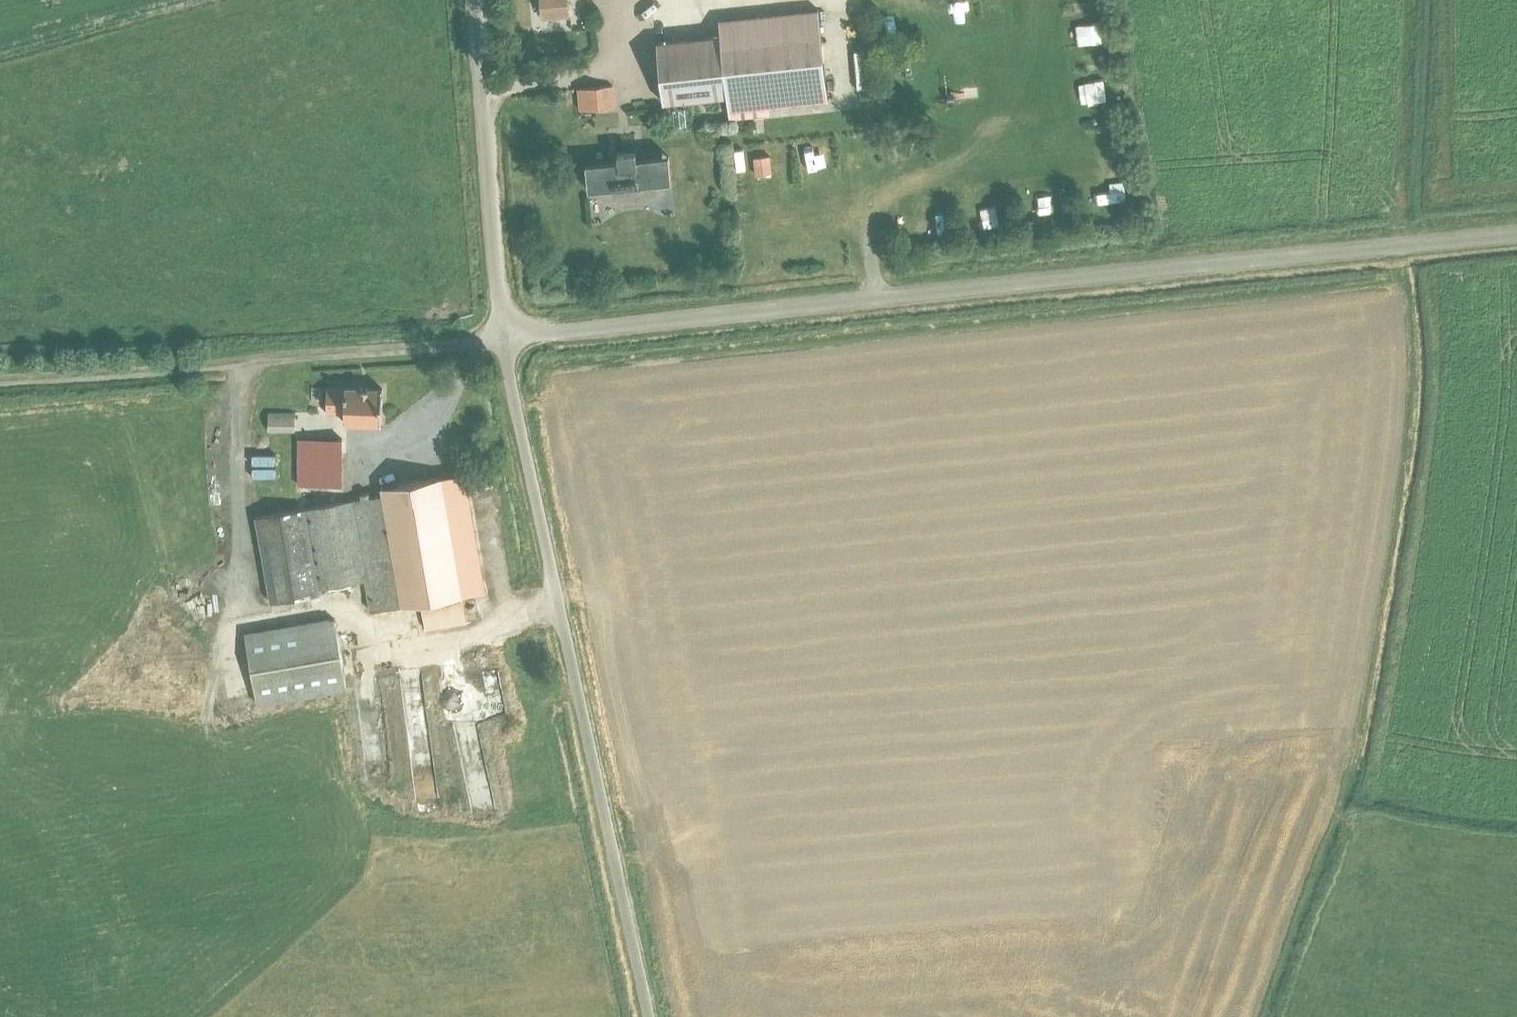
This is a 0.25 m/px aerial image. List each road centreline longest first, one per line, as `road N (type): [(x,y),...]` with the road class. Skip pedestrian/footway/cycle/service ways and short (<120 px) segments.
road 1 (tertiary): [(505,338),(1516,235)]
road 2 (unclassified): [(650,1016),(505,338)]
road 3 (unclassified): [(0,381),(505,338)]
road 4 (tertiary): [(505,338),(477,0)]

